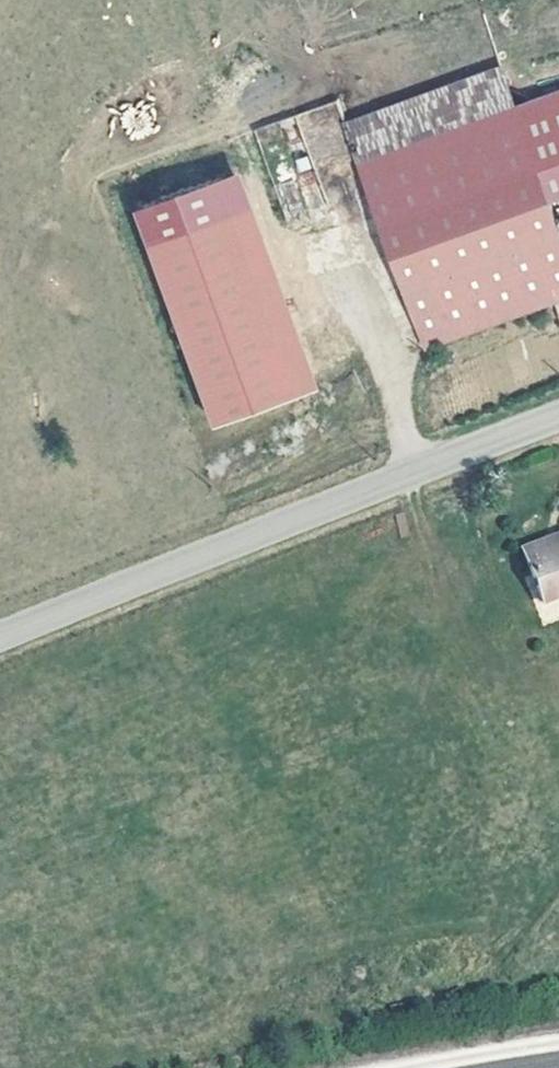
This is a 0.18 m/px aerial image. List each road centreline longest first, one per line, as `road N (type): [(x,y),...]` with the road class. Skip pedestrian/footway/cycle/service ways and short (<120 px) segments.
road 1 (tertiary): [(558,416),(0,636)]

